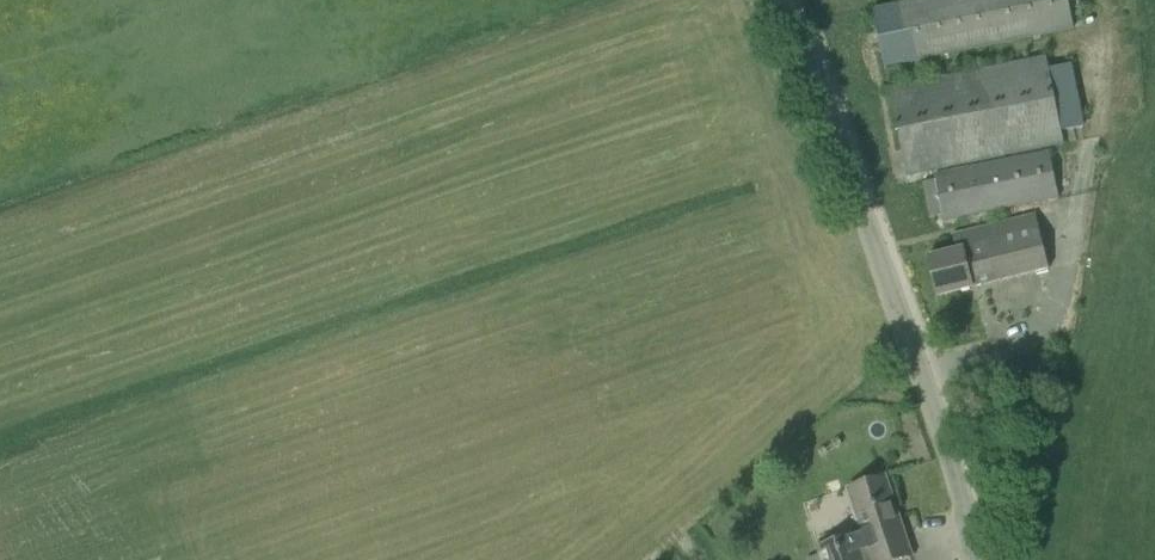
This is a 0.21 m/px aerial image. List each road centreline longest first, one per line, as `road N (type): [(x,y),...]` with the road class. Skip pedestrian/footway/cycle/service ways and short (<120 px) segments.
road 1 (unclassified): [(971,559),(969,521),(935,418),(776,0)]

